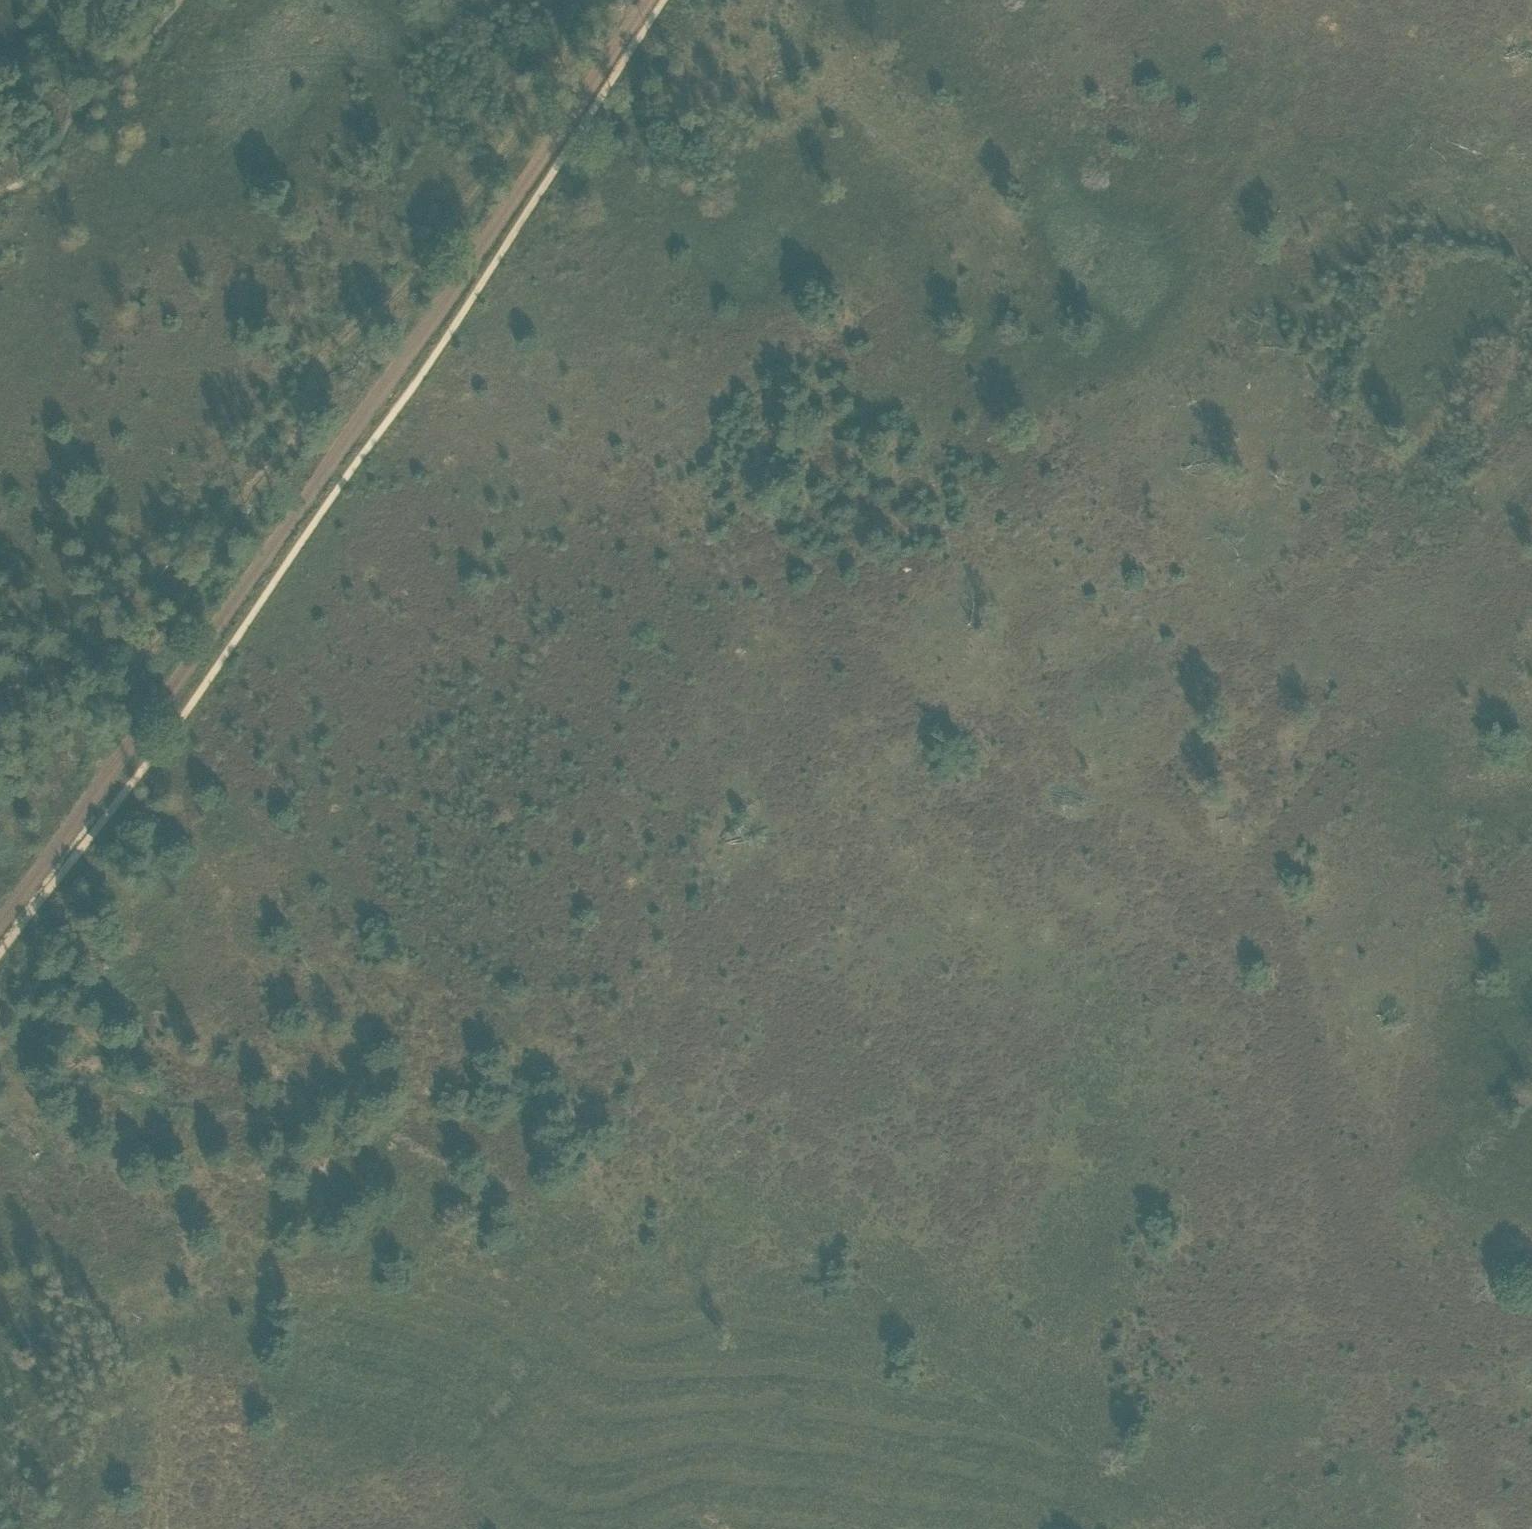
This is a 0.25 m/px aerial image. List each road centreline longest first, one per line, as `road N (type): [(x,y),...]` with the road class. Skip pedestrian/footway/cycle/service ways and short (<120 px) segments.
road 1 (track): [(648,0),(461,280),(0,926)]
road 2 (track): [(180,0),(144,44),(99,69),(47,158),(23,182),(0,190)]

